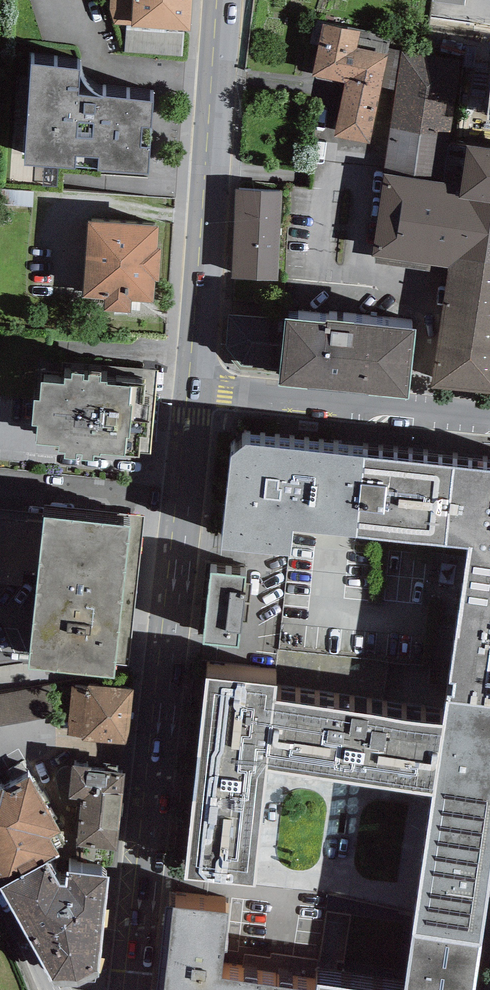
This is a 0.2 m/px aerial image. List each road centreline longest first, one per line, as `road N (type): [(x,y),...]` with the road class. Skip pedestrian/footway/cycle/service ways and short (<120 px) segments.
road 1 (secondary): [(193,392),(128,989)]
road 2 (secondary): [(221,0),(193,392)]
road 3 (residential): [(193,392),(489,420)]

